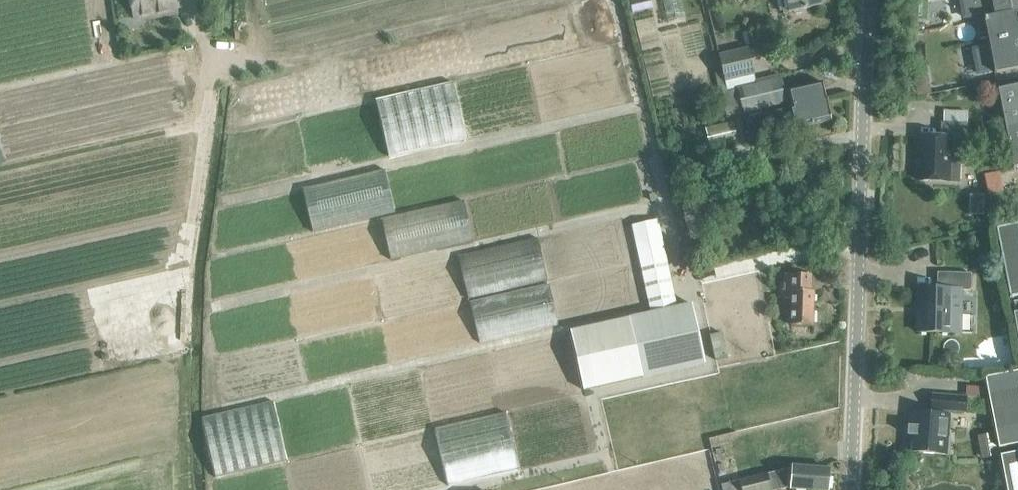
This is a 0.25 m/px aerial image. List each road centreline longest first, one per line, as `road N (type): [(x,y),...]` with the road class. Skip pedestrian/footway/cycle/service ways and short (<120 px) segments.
road 1 (unclassified): [(857,489),(873,0)]

